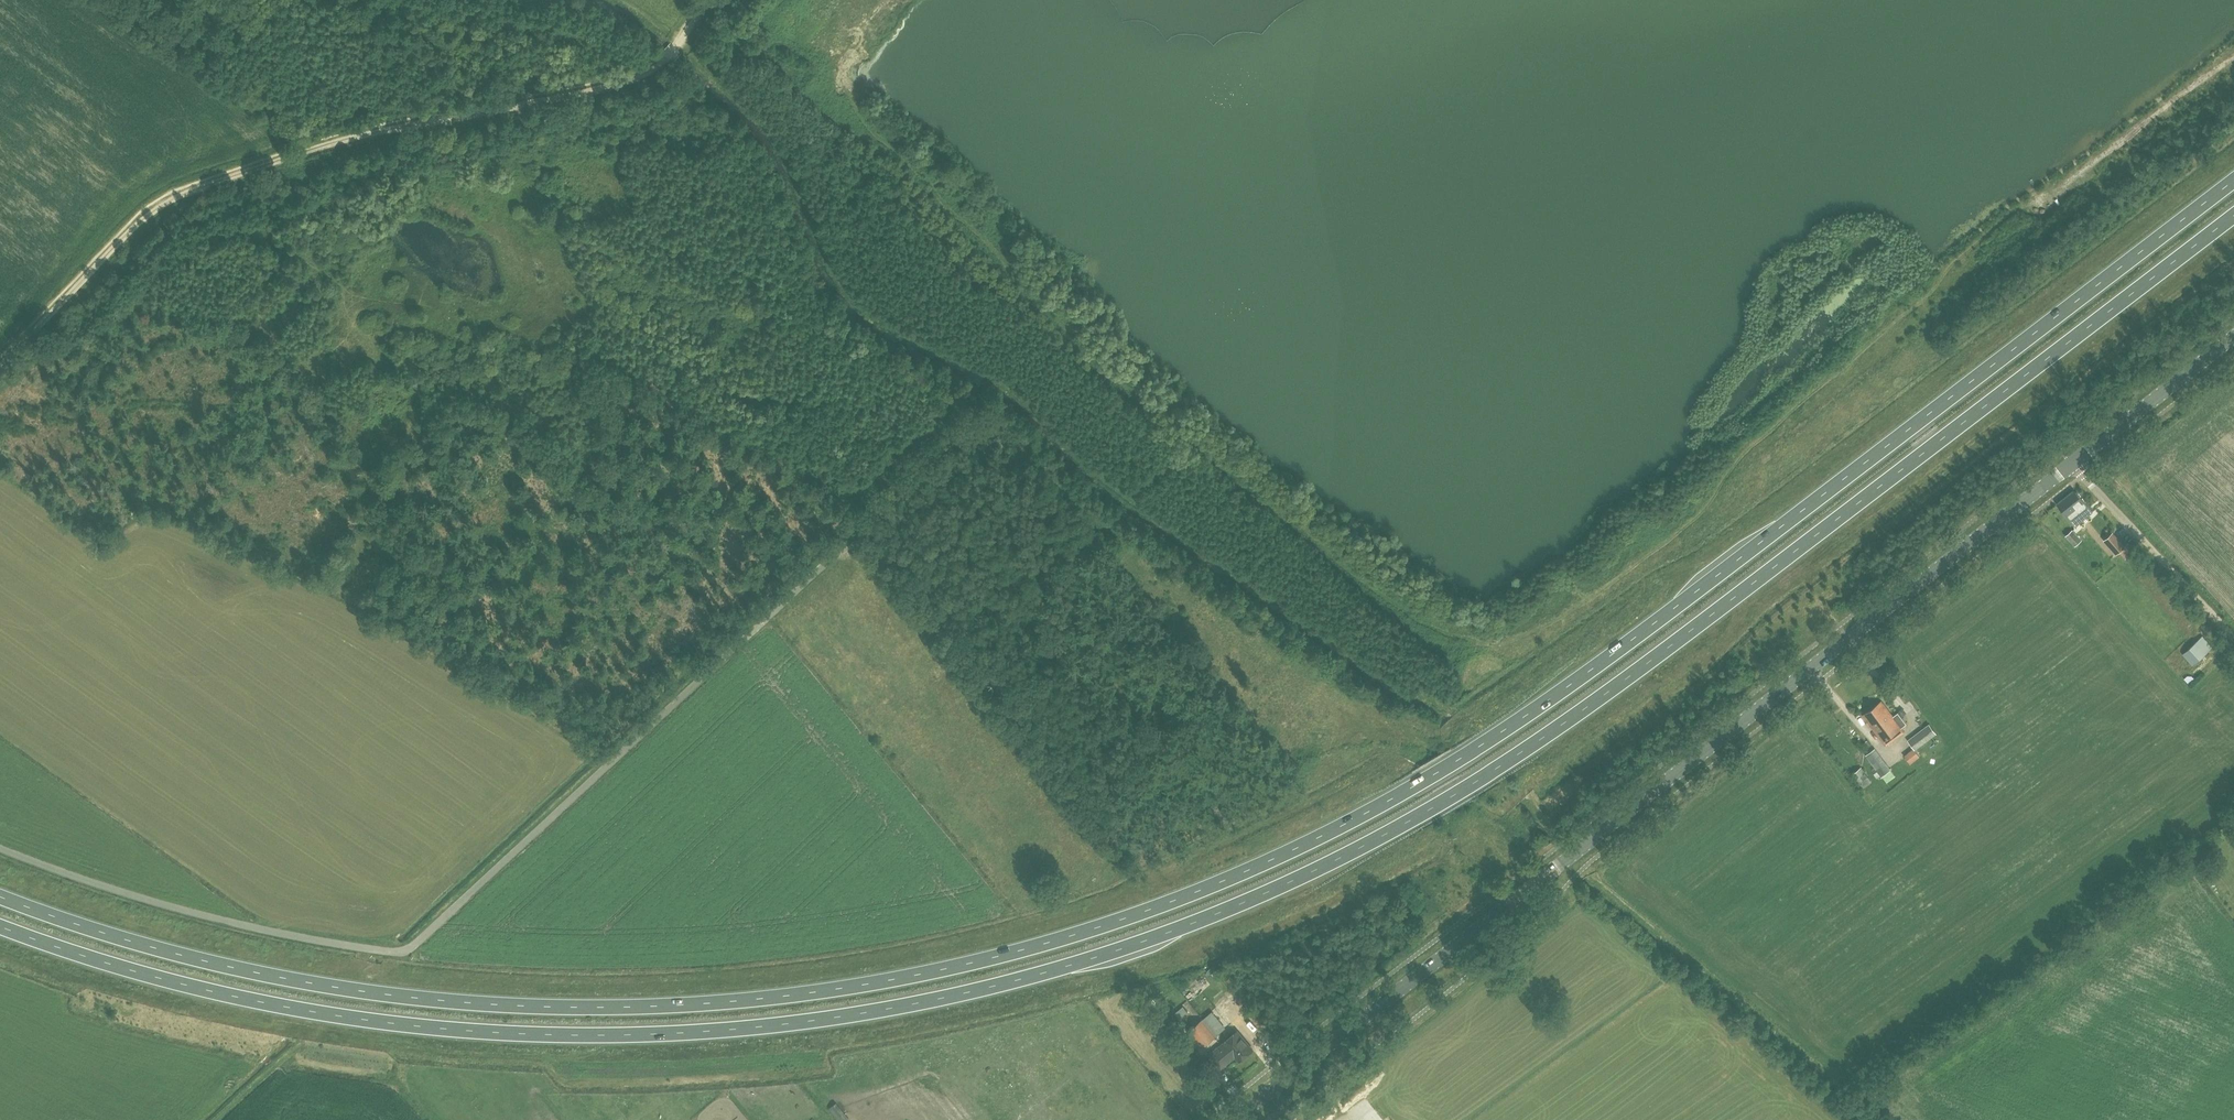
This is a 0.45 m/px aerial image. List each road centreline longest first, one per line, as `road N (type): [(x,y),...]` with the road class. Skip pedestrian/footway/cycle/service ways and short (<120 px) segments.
road 1 (trunk): [(2233,181),(1497,736),(1265,862),(1065,936),(930,971),(786,996),(504,1005),(281,978),(148,947),(0,896)]
road 2 (trunk): [(0,927),(118,966),(274,1003),(518,1033),(793,1023),(956,994),(1084,961),(1211,918),(1480,780),(1659,655),(2233,215)]
road 3 (track): [(2233,50),(1996,227),(1747,449),(1687,519),(1607,585),(1523,634),(1480,641),(1429,630),(1115,379),(976,226),(861,117),(837,71),(854,0)]
road 4 (tertiary): [(1237,1119),(2233,337)]
road 5 (unclassified): [(0,847),(185,910),(400,952),(844,544)]
road 6 (track): [(0,367),(139,224),(181,196),(392,129),(610,86),(671,54)]
road 7 (track): [(2233,639),(2073,463)]

